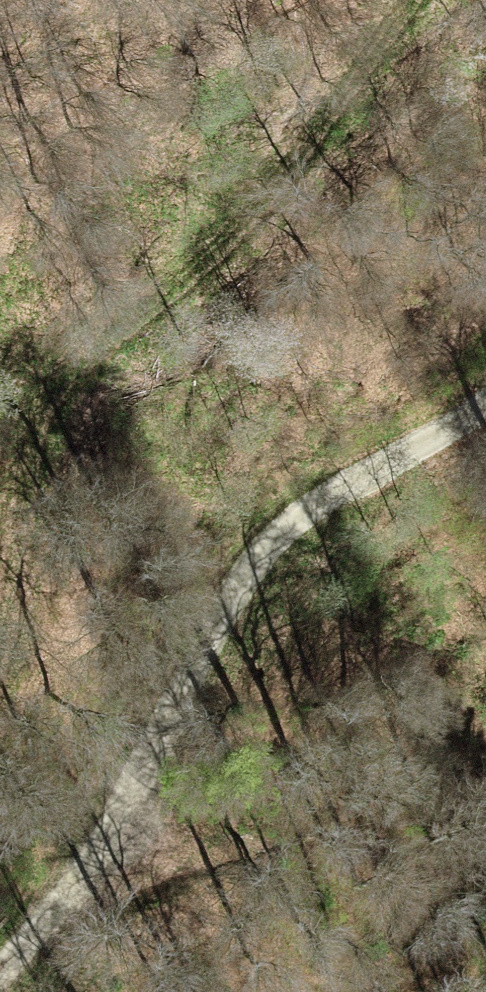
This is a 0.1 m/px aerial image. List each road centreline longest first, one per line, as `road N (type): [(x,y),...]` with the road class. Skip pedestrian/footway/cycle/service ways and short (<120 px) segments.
road 1 (track): [(0,637),(43,400),(109,329),(208,255),(265,199),(414,0)]
road 2 (track): [(485,420),(309,516),(245,587),(202,684),(34,935),(0,970)]

